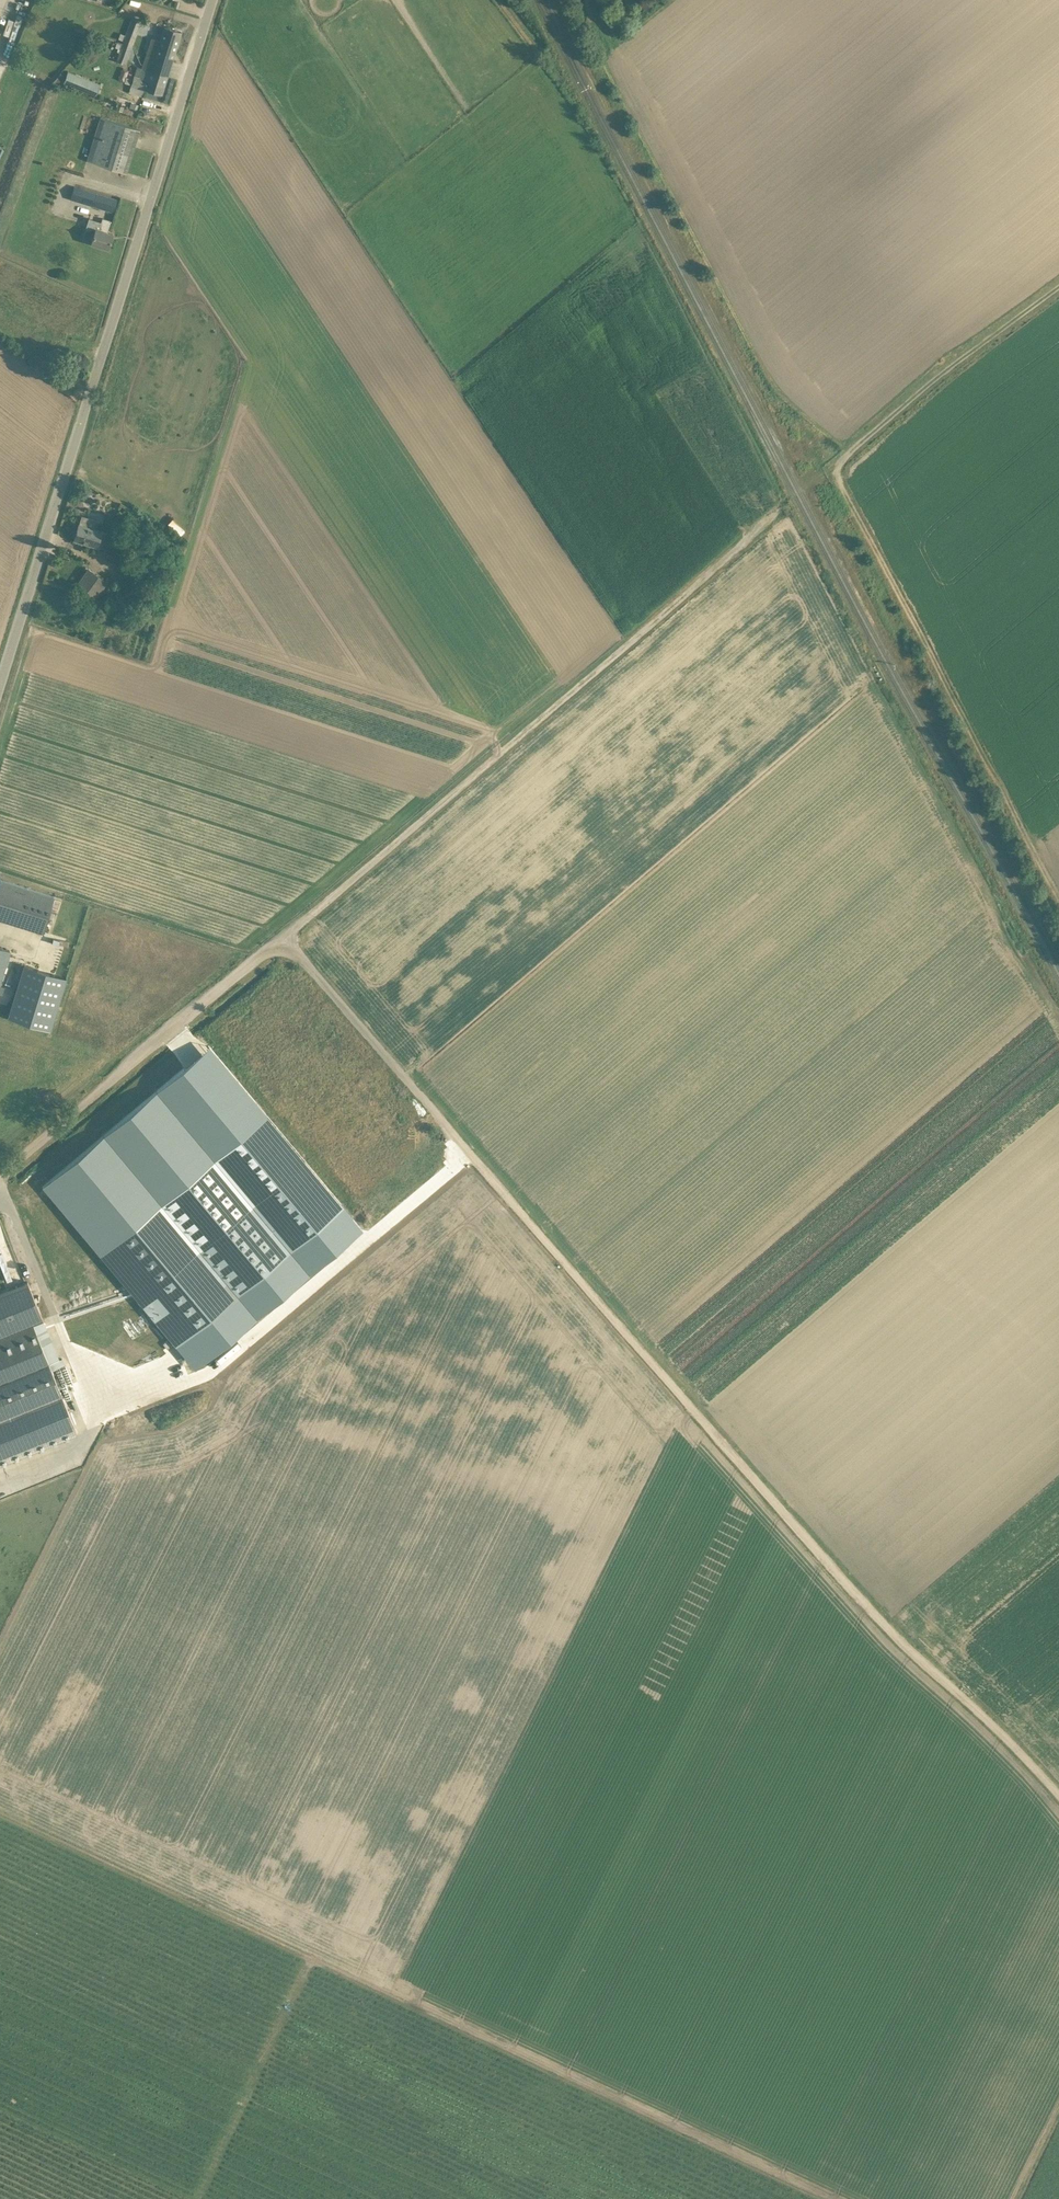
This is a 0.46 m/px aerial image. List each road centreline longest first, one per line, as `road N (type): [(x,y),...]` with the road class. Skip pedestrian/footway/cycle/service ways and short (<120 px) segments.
road 1 (track): [(284,938),(908,1647),(1058,1788)]
road 2 (track): [(0,1176),(626,649),(781,509)]
road 3 (track): [(831,2198),(0,1814)]
road 4 (track): [(1058,888),(839,473),(848,454),(1058,289)]
road 5 (unclassified): [(0,687),(212,0)]

